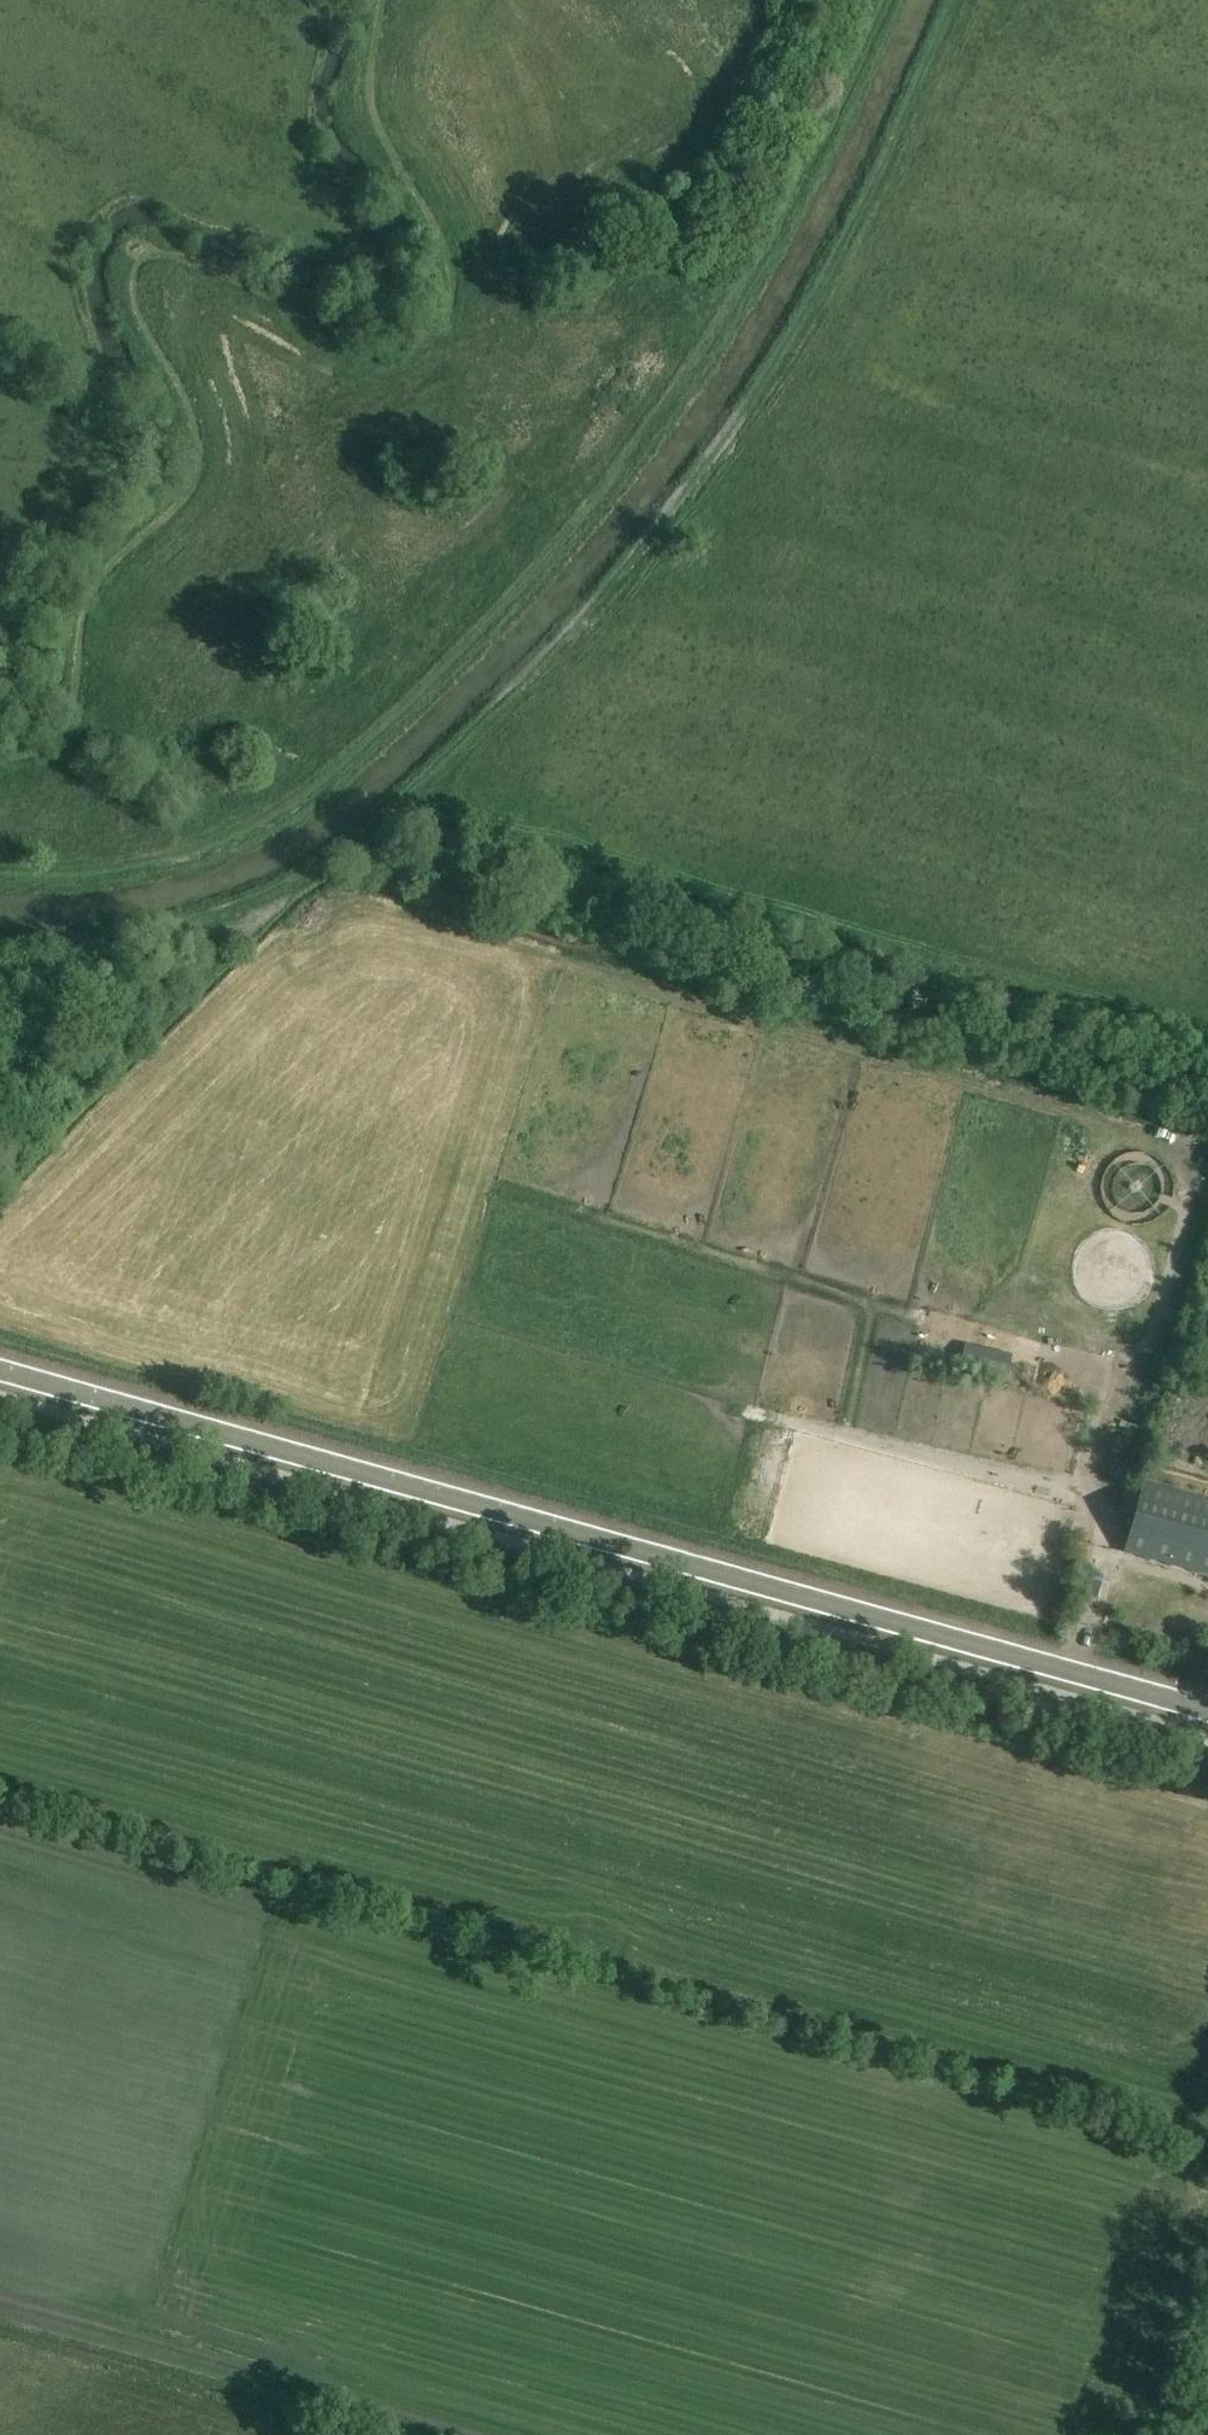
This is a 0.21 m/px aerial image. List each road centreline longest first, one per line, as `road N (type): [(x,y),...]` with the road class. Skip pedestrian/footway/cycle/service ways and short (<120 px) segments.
road 1 (track): [(877,0),(795,185),(726,313),(570,532),(427,684),(279,806),(214,841),(59,867),(0,866)]
road 2 (tertiary): [(1207,1709),(0,1369)]

